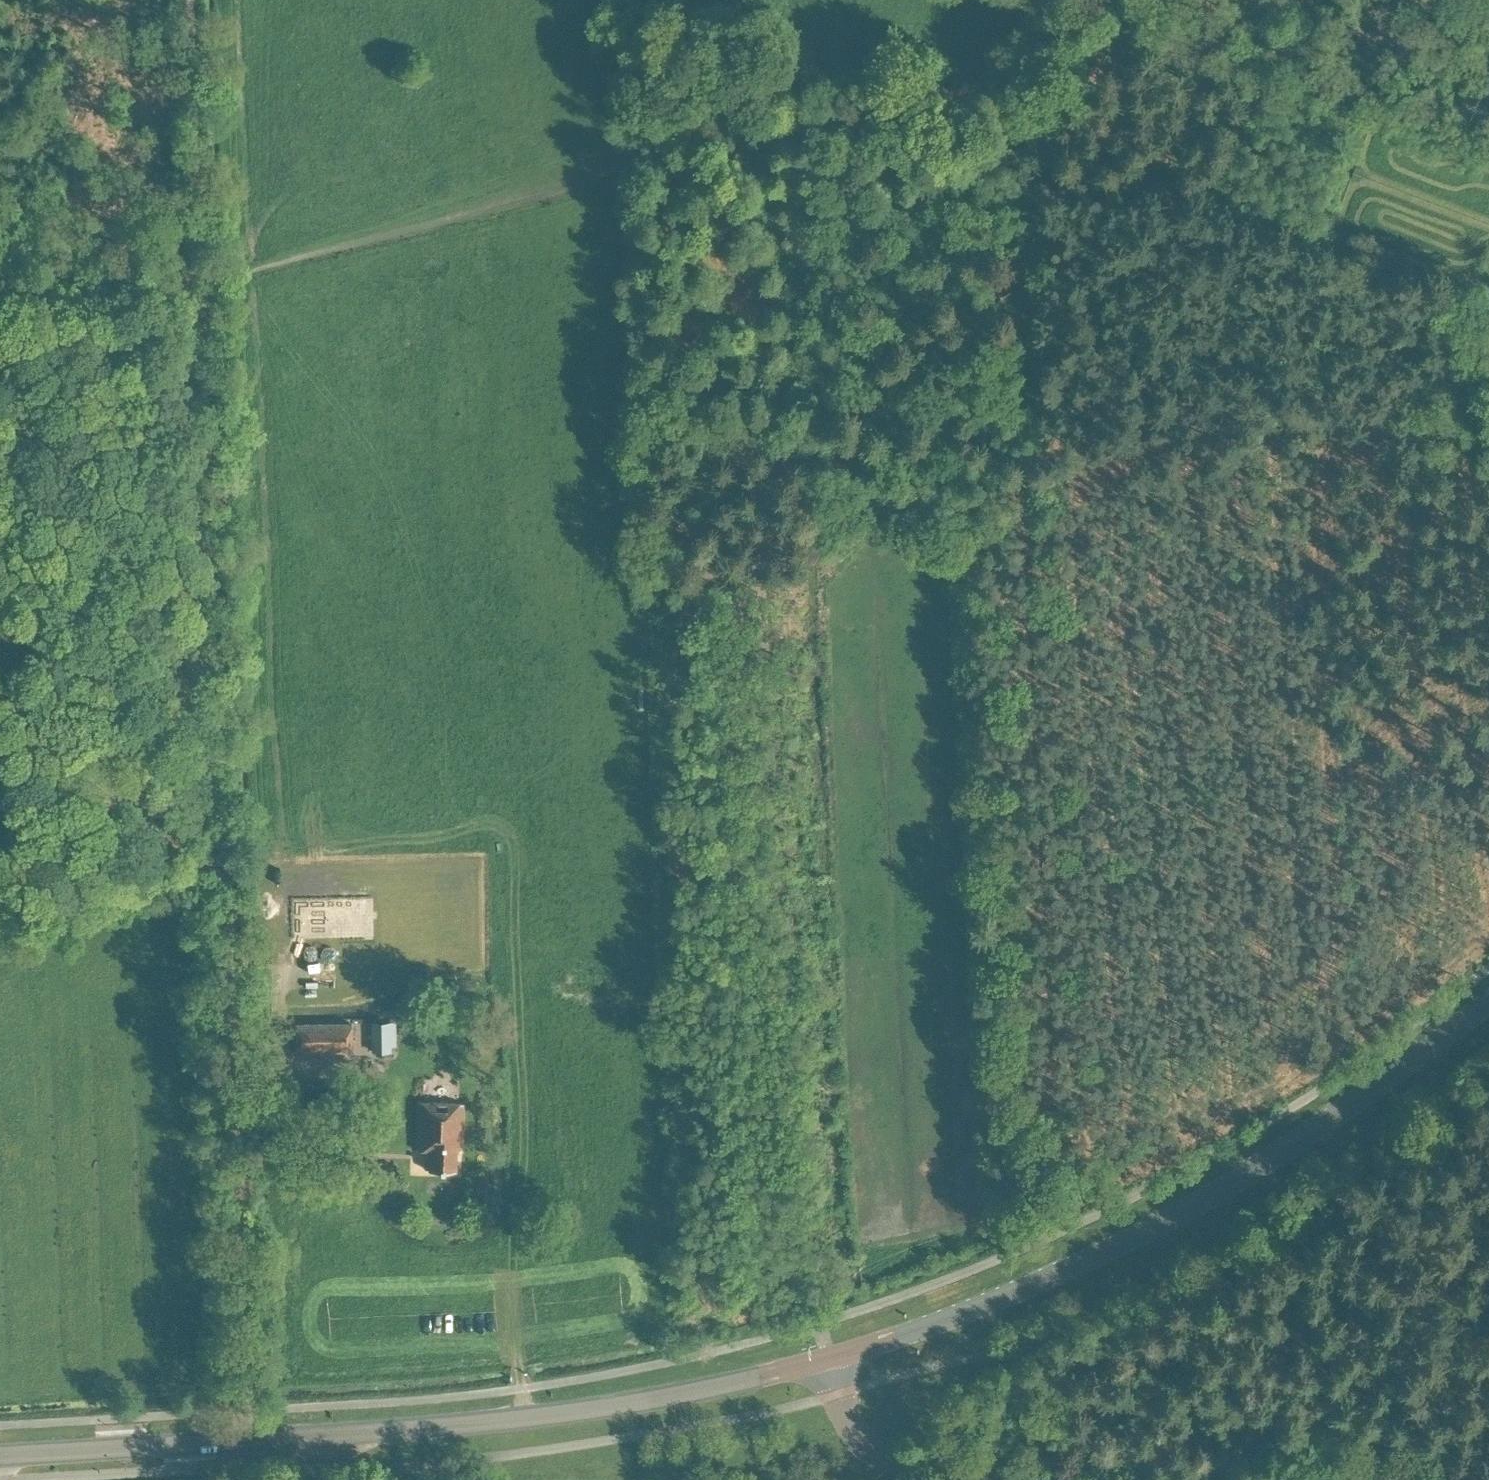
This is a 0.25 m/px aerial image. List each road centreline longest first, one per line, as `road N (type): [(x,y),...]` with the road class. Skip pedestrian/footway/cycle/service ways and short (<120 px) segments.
road 1 (track): [(246,1441),(192,271)]
road 2 (secondary): [(0,1455),(553,1414),(828,1357)]
road 3 (secondary): [(828,1357),(1006,1296),(1158,1224),(1305,1138),(1488,1004)]
road 4 (track): [(192,271),(182,0)]
road 5 (tertiary): [(952,1479),(882,1459),(862,1445),(828,1357)]

